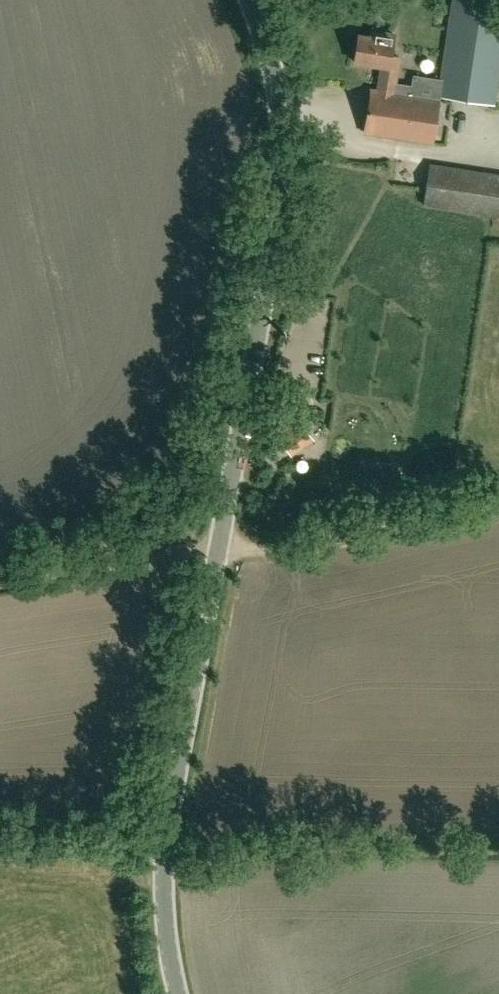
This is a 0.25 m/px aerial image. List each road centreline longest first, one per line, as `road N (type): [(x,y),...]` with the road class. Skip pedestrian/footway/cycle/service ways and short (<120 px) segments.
road 1 (unclassified): [(178,993),(165,899),(168,841),(277,229),(276,80),(247,0)]
road 2 (track): [(217,554),(314,547),(498,506)]
road 3 (track): [(217,554),(0,587)]

